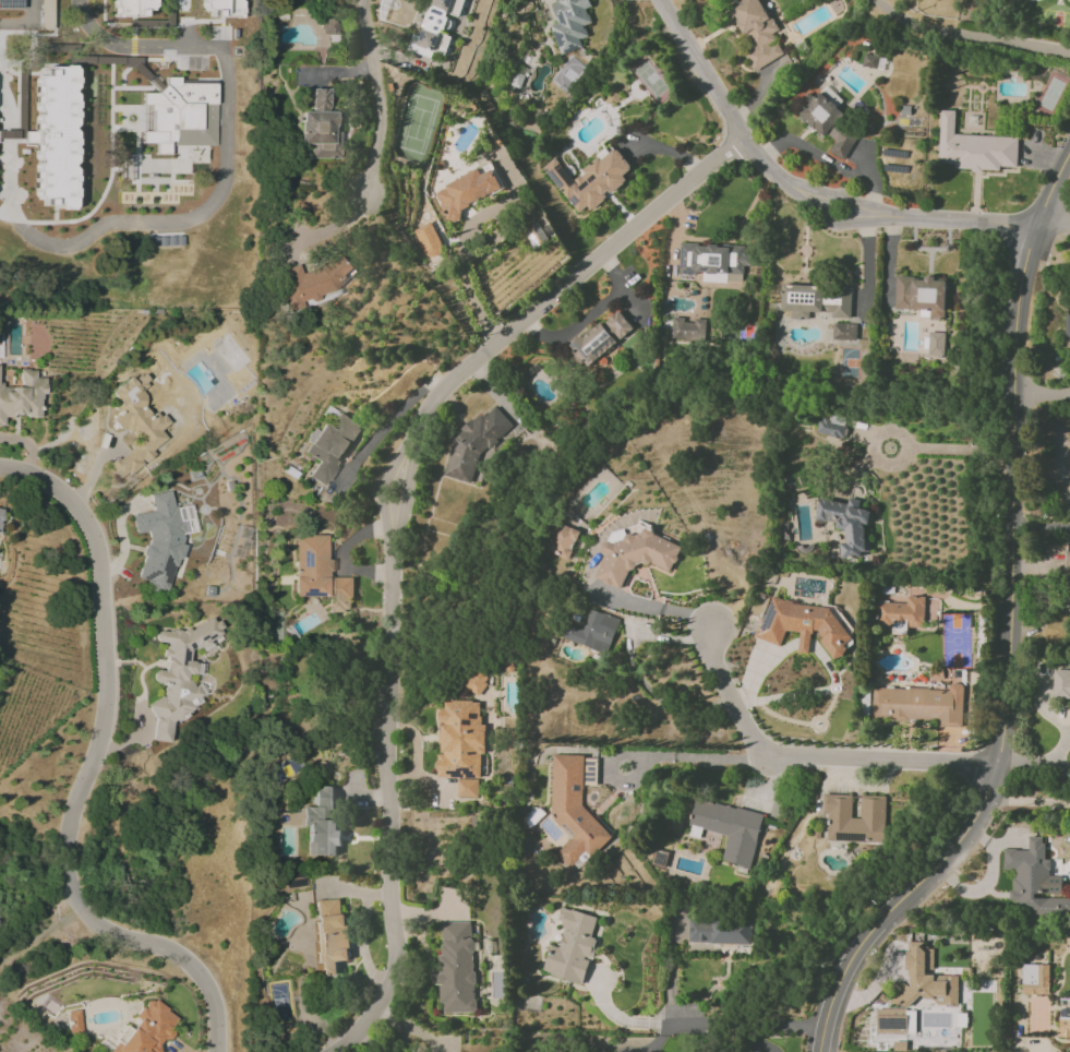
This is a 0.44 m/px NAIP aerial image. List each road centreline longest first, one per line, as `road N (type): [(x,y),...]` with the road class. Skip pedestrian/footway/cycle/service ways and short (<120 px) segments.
road 1 (residential): [(743,141),(449,385),(412,452),(397,493),(388,738),(398,973),(336,1051)]
road 2 (residential): [(1069,154),(1036,224),(1014,307),(1000,766),(966,838),(850,964),(831,1002),(822,1051)]
road 3 (residential): [(219,1051),(211,987),(193,965),(108,930),(71,885),(70,836),(109,715),(103,555),(86,514),(39,476),(0,471)]
road 4 (residential): [(662,0),(743,141),(778,178),(835,211),(1036,224),(1069,217)]
road 5 (residential): [(712,627),(713,657),(757,755),(1000,766)]
road 6 (residential): [(1069,53),(926,27),(877,0)]
road 7 (residential): [(366,0),(383,118),(369,193)]
road 8 (residential): [(227,48),(132,47),(95,32),(80,0)]

